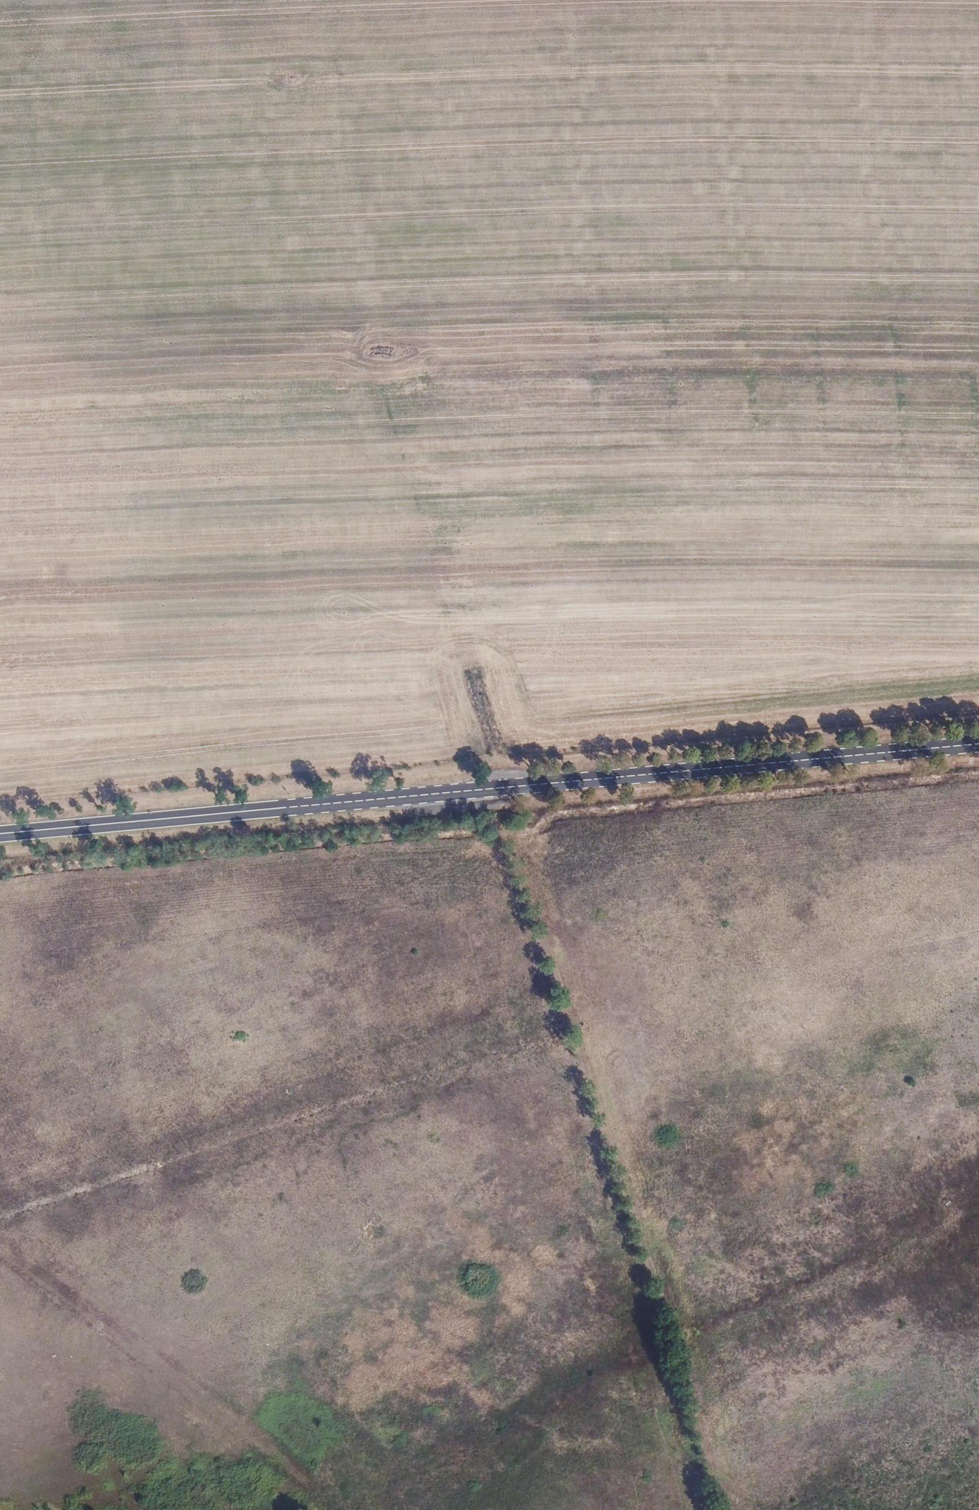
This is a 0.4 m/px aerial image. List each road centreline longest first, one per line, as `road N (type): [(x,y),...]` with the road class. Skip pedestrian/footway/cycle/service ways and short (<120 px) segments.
road 1 (unclassified): [(978,745),(0,835)]
road 2 (track): [(717,1509),(498,789)]

